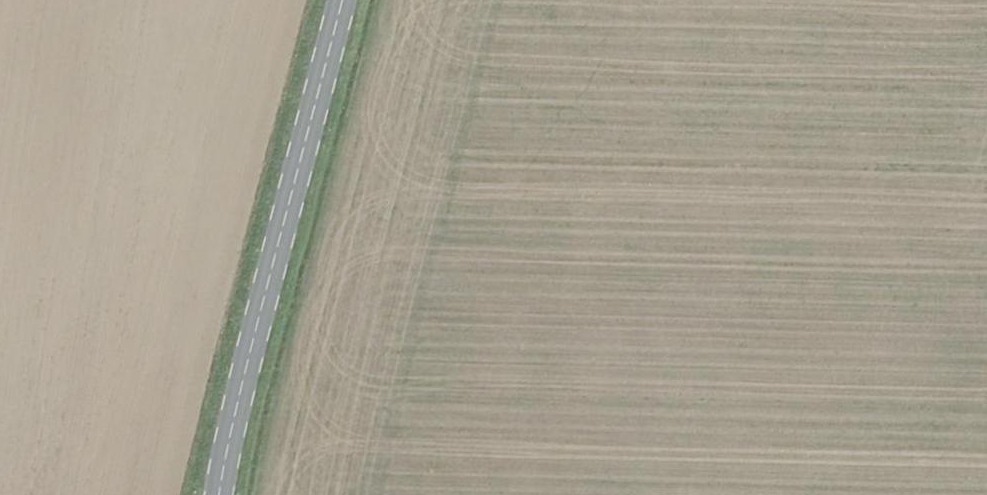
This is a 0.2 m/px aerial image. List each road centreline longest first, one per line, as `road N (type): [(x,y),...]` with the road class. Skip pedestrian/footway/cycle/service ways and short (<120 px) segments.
road 1 (secondary): [(218,494),(341,0)]

